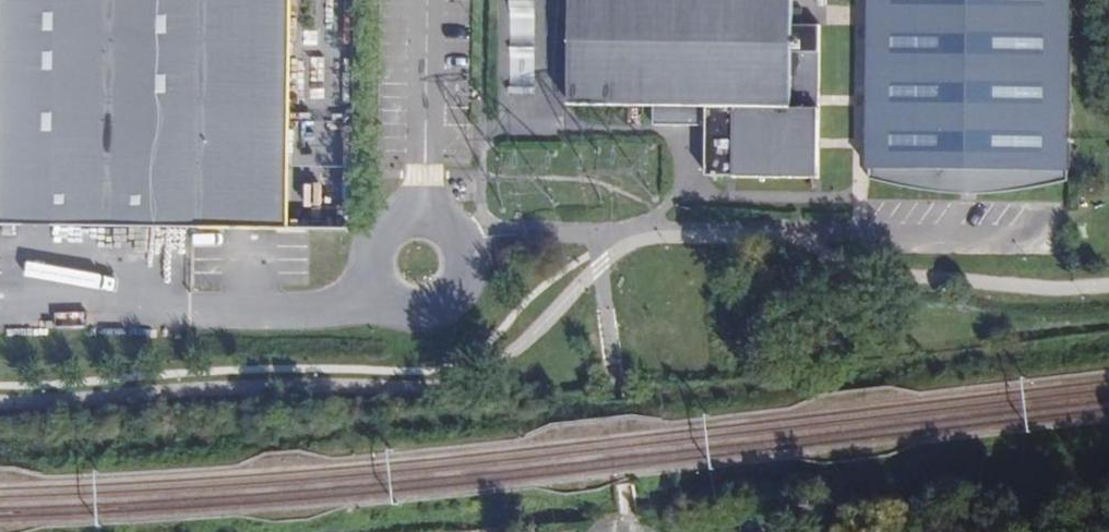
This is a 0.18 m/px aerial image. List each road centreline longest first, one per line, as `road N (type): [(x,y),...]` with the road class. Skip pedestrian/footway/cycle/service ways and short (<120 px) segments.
road 1 (residential): [(413,221),(391,233),(378,268),(398,302),(426,309),(462,286),(467,257),(453,232),(426,220)]
road 2 (residential): [(426,220),(429,0)]

